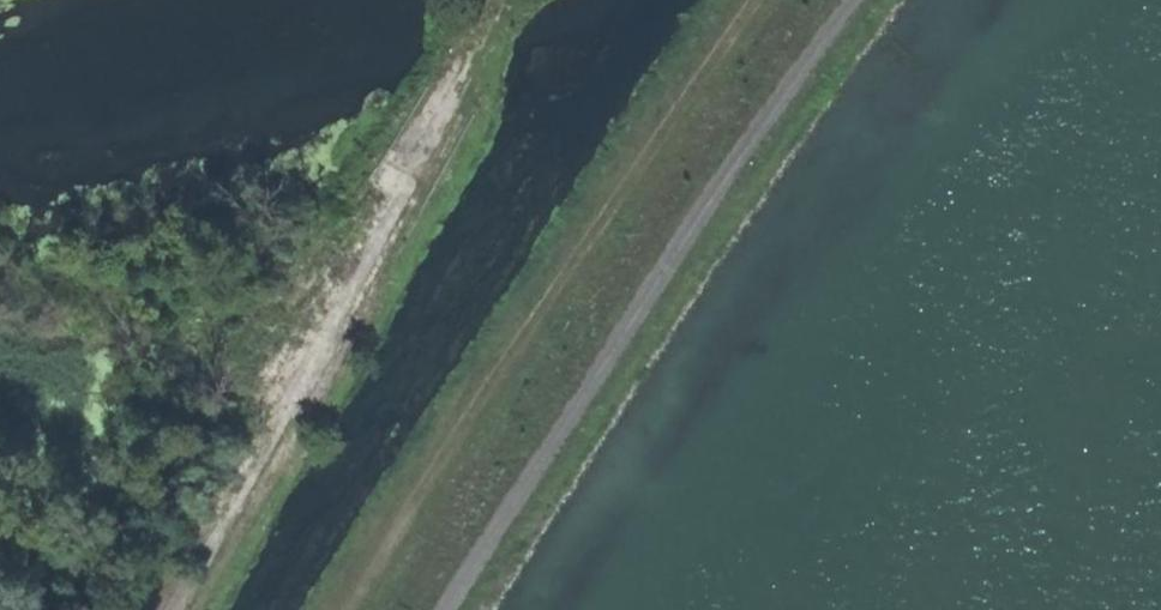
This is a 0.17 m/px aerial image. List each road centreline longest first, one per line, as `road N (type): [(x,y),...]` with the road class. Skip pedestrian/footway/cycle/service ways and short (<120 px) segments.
road 1 (track): [(858,0),(759,130),(445,609)]
road 2 (track): [(764,0),(541,303),(355,609)]

